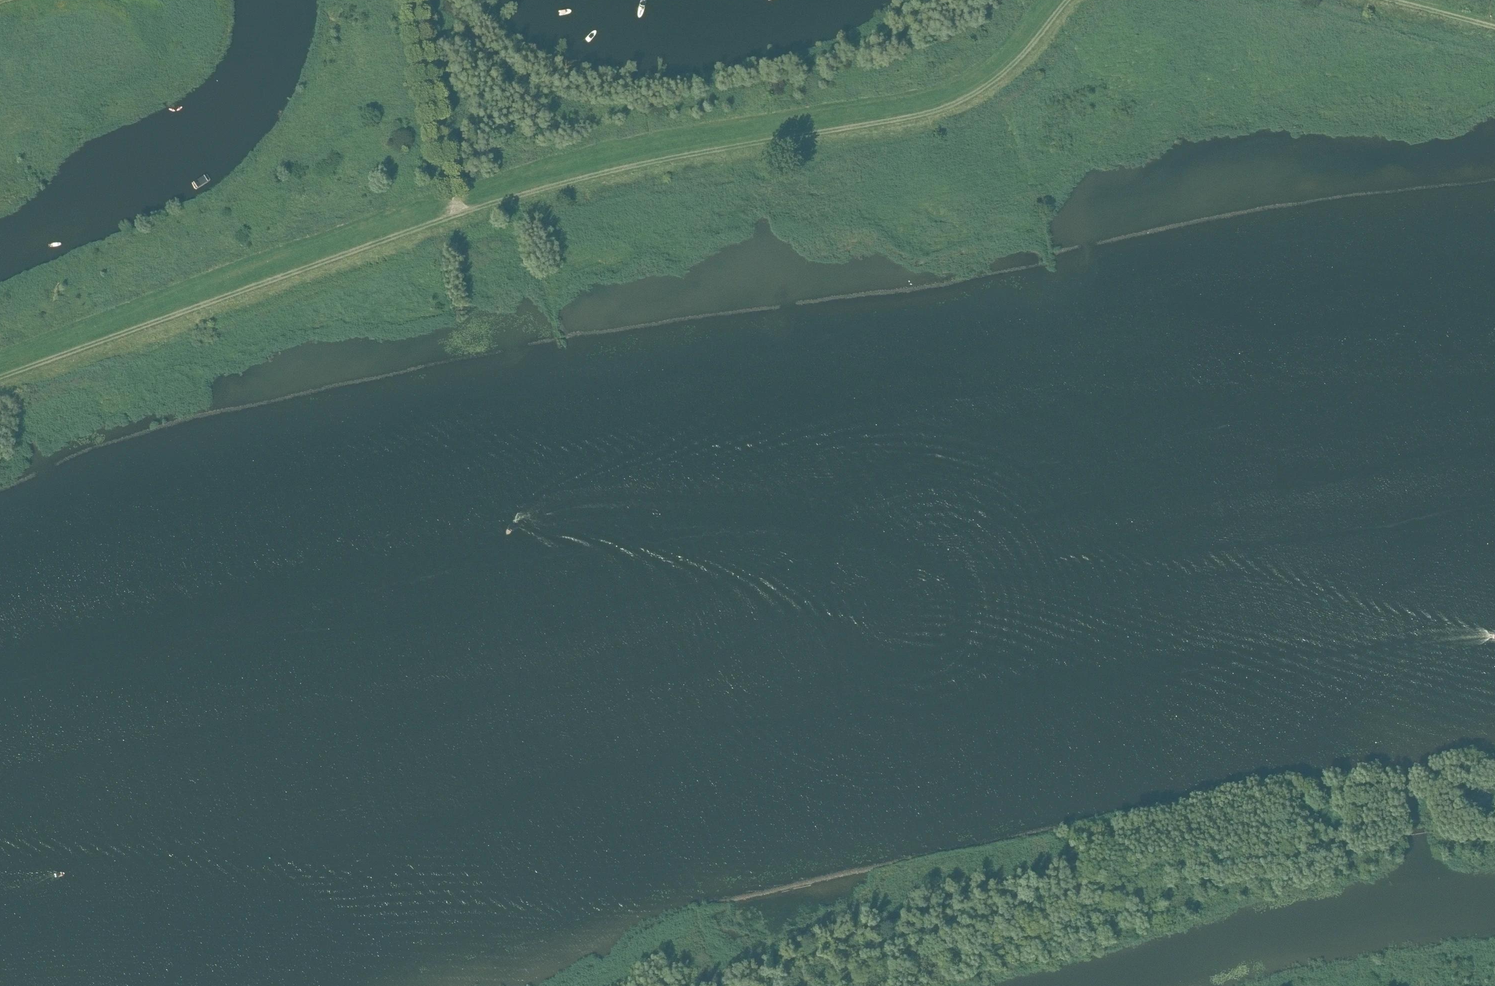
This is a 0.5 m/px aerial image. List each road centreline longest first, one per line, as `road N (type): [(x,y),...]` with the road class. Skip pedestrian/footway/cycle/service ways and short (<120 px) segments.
road 1 (track): [(0,378),(505,201),(645,163),(953,107),(1008,73),(1070,0)]
road 2 (track): [(411,0),(457,216)]

